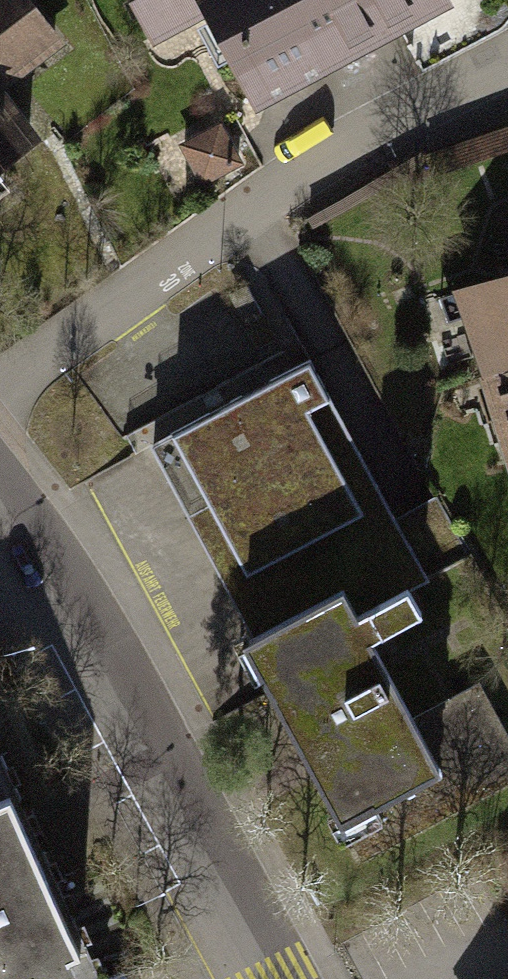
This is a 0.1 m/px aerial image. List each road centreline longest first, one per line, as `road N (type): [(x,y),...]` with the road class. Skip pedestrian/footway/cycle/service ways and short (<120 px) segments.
road 1 (residential): [(507,64),(116,295),(0,393)]
road 2 (residential): [(266,973),(0,490)]

